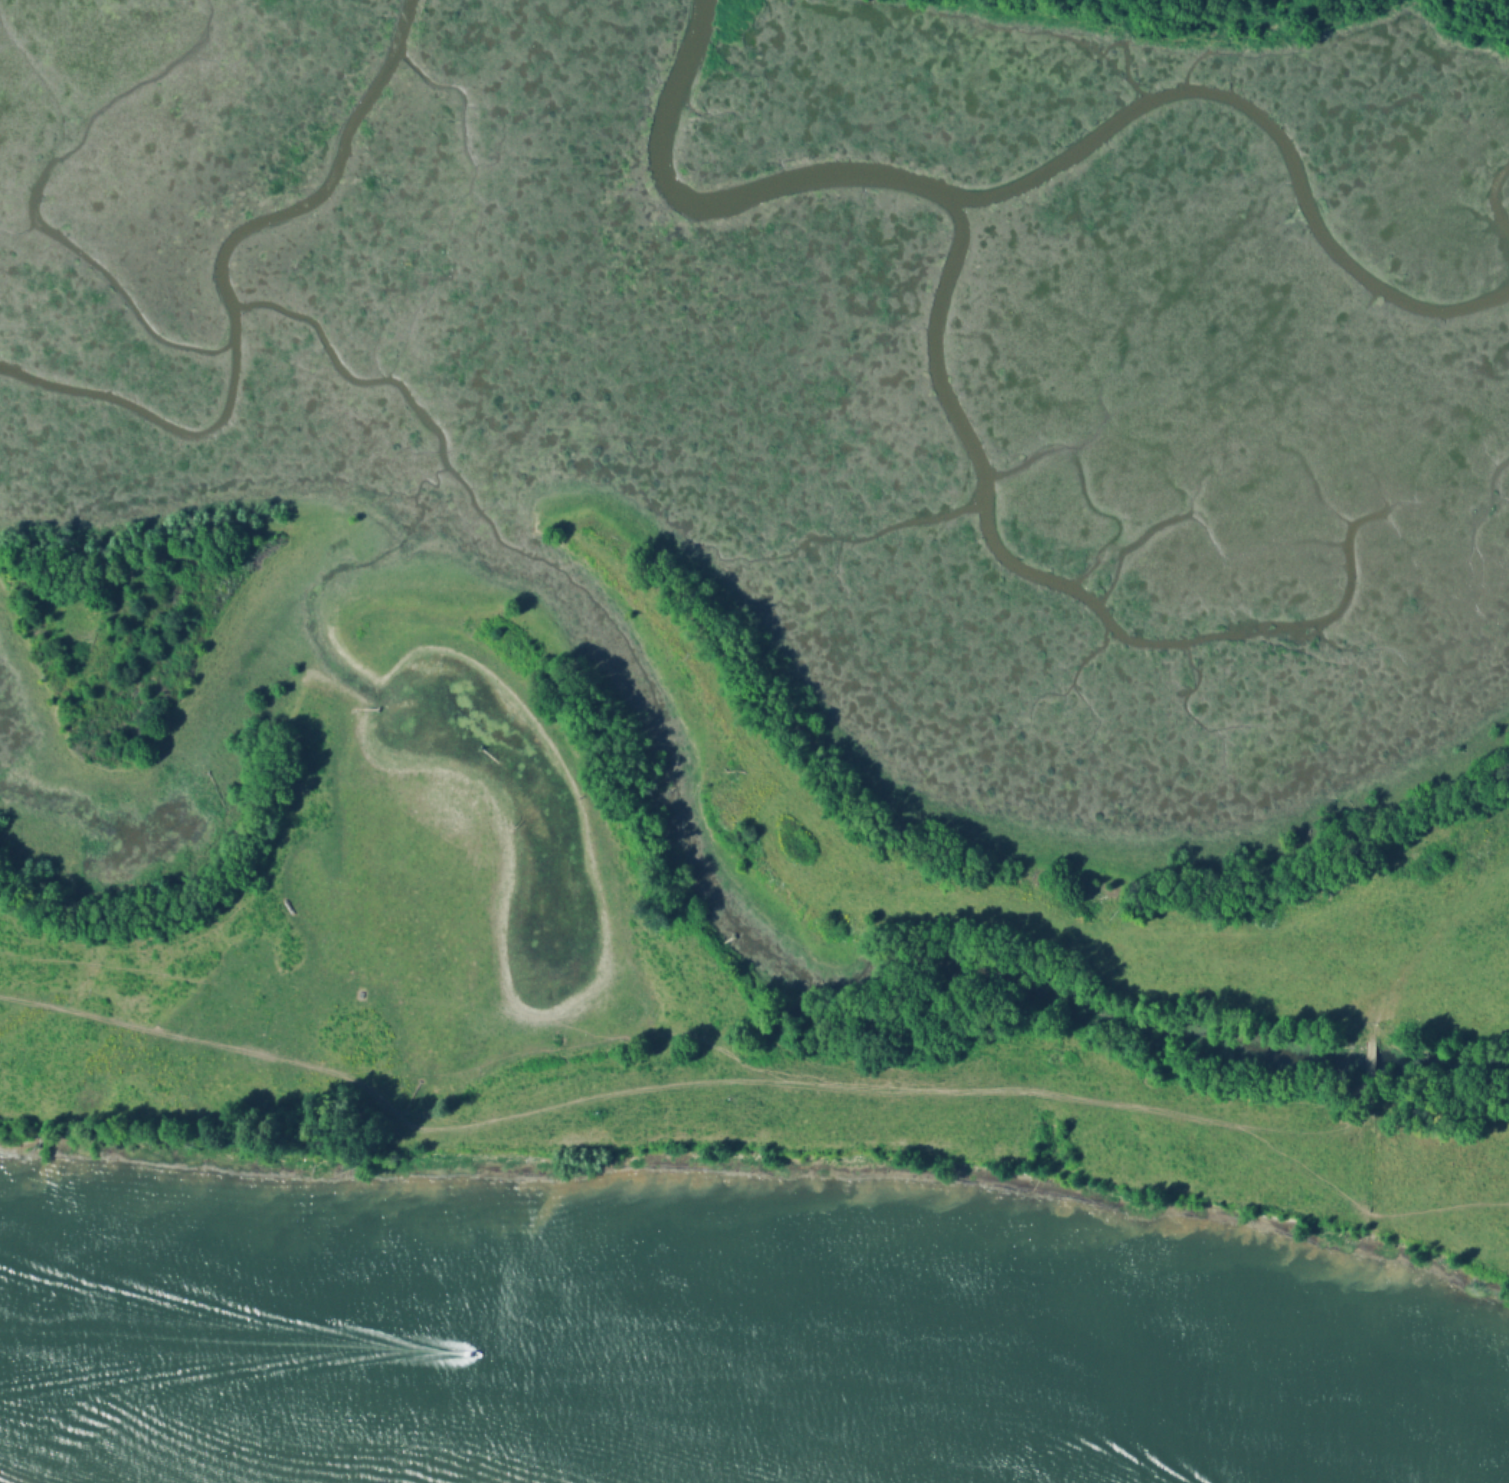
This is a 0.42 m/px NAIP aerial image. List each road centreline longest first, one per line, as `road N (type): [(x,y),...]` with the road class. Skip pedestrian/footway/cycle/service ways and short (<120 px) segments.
road 1 (track): [(1508,848),(1373,1032),(1363,1083),(1373,1149),(1508,1182)]

